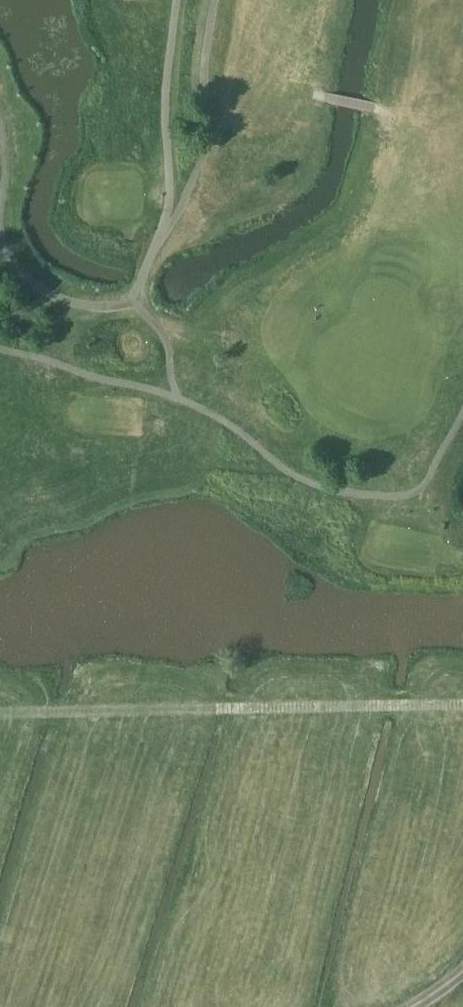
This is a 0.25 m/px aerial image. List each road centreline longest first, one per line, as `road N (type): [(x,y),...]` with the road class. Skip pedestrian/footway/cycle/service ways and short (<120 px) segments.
road 1 (track): [(0,712),(462,699)]

